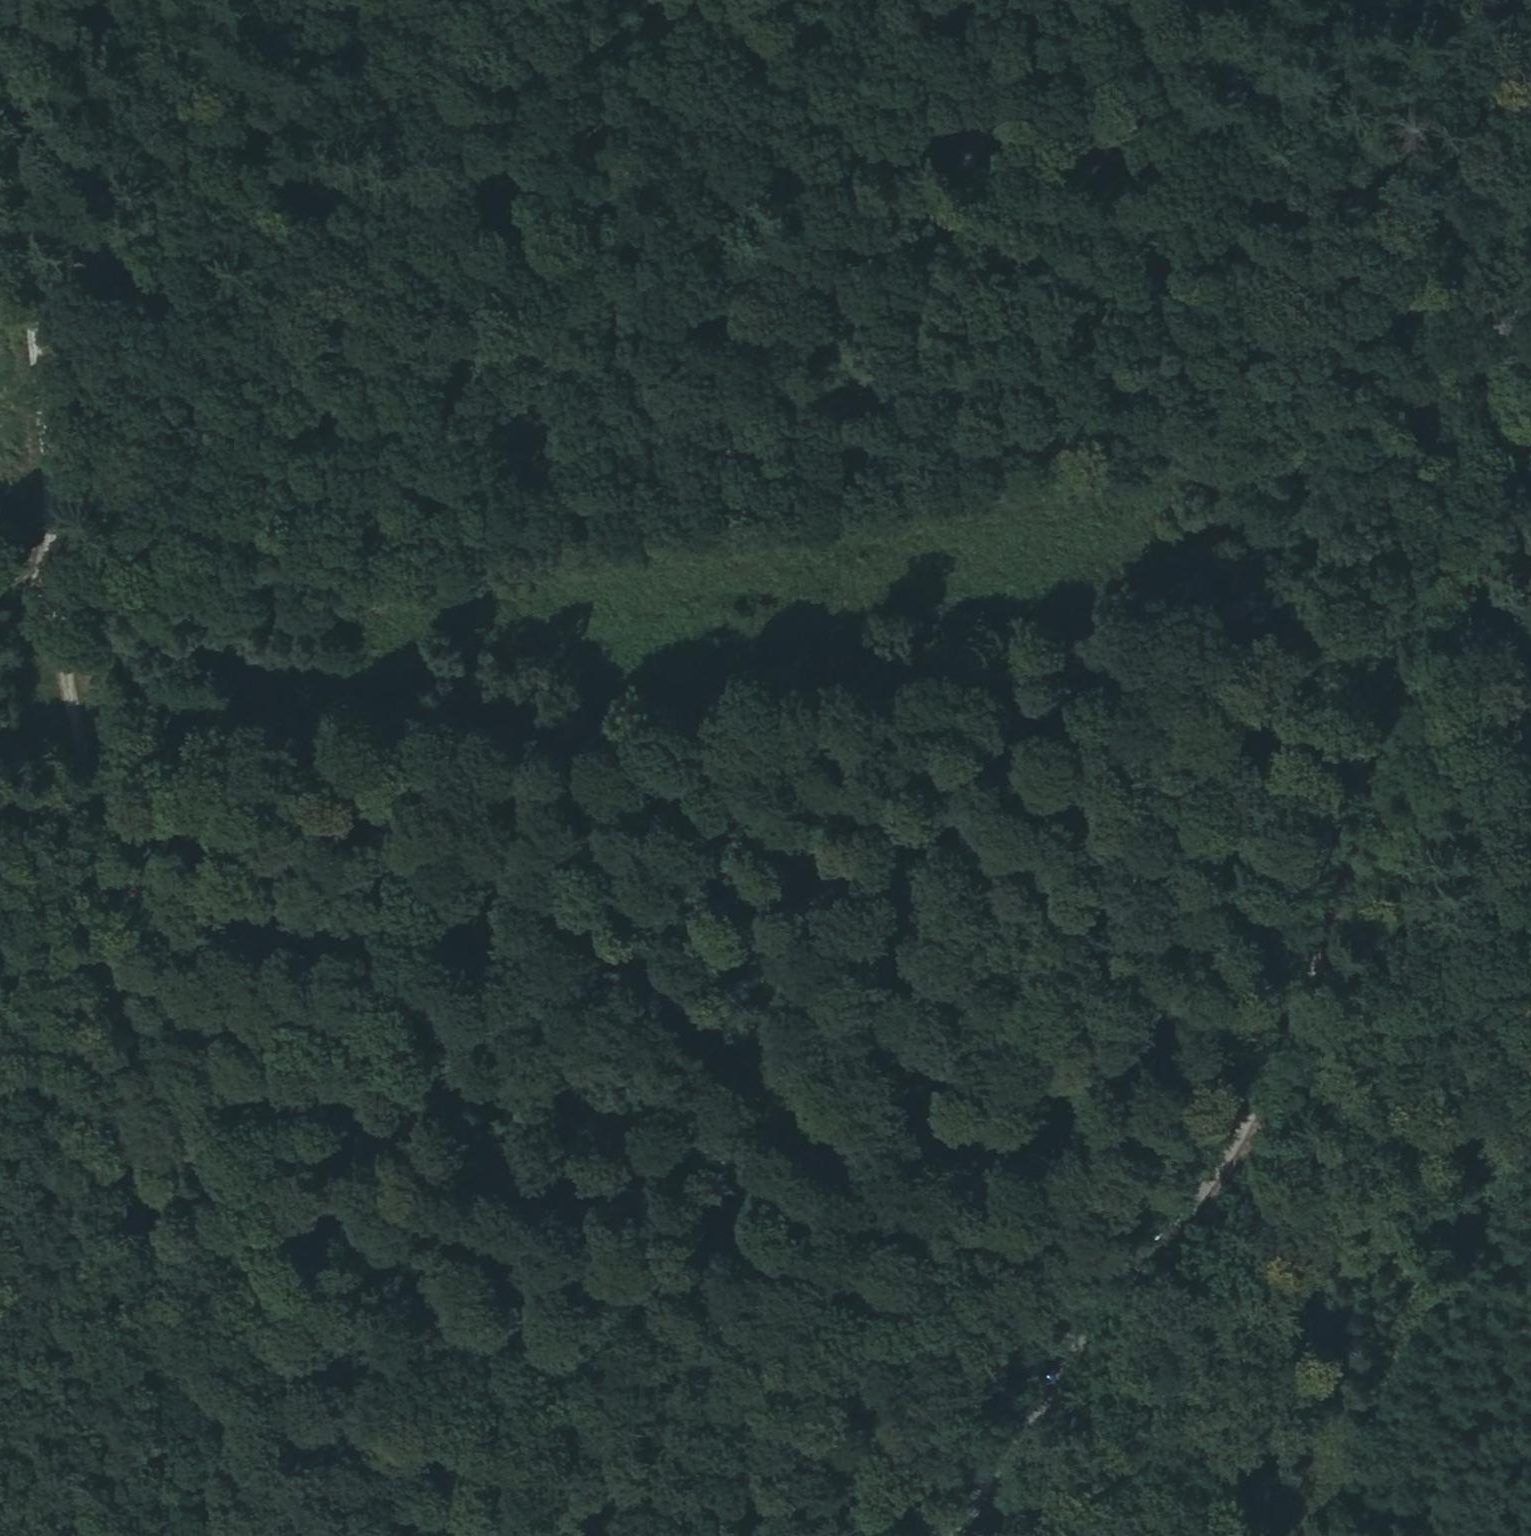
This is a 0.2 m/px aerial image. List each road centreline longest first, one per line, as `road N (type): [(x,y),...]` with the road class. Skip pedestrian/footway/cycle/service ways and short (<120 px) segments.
road 1 (track): [(173,1535),(44,587),(41,426),(0,84)]
road 2 (tertiary): [(1530,252),(1345,878),(1259,1077),(931,1535)]

